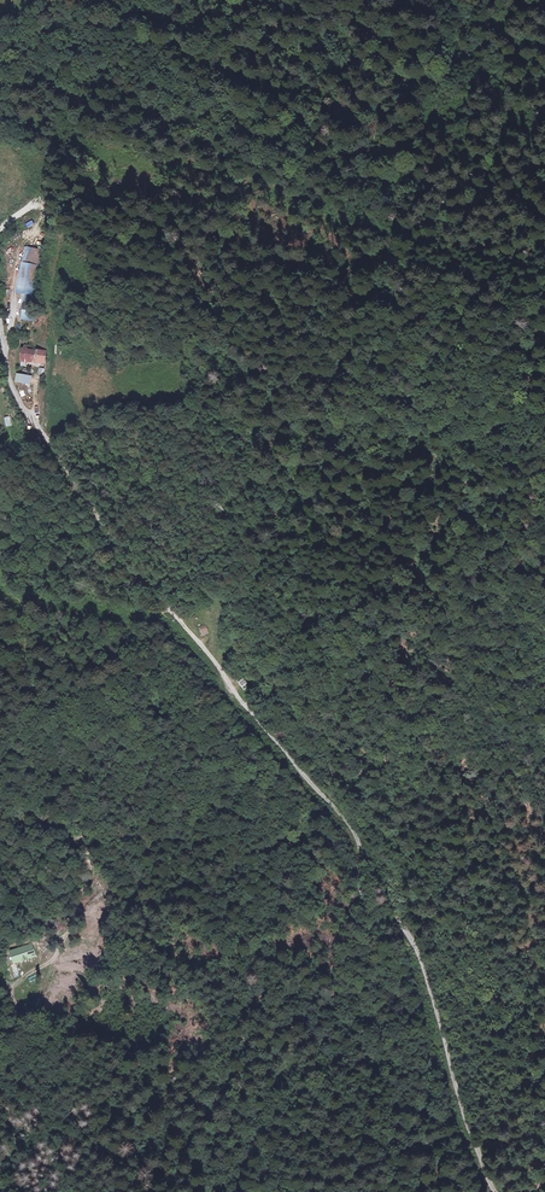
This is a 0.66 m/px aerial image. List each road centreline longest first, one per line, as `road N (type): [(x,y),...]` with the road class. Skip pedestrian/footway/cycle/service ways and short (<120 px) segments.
road 1 (track): [(35,429),(115,543),(346,820),(358,844),(368,910),(417,947),(493,1191)]

